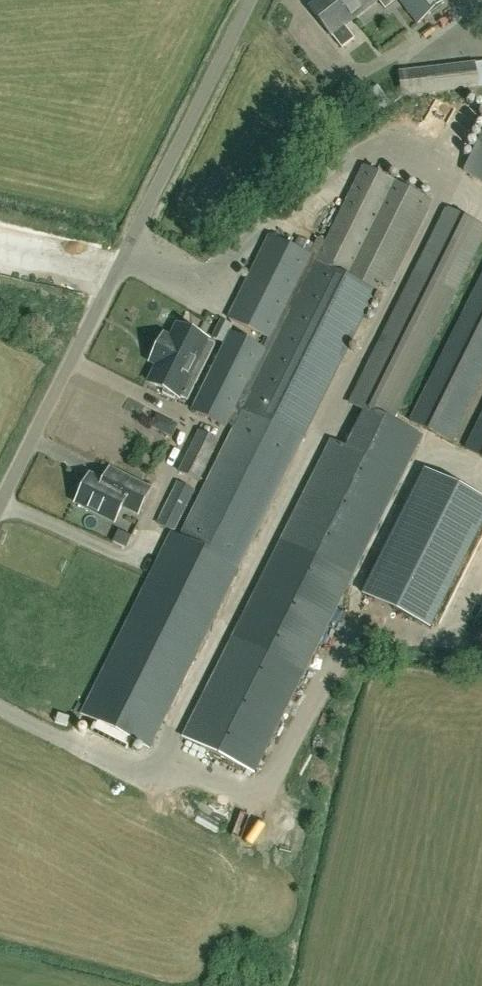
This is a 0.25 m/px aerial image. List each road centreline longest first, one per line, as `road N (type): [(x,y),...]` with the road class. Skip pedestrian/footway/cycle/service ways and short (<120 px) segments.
road 1 (unclassified): [(0,517),(259,0)]

